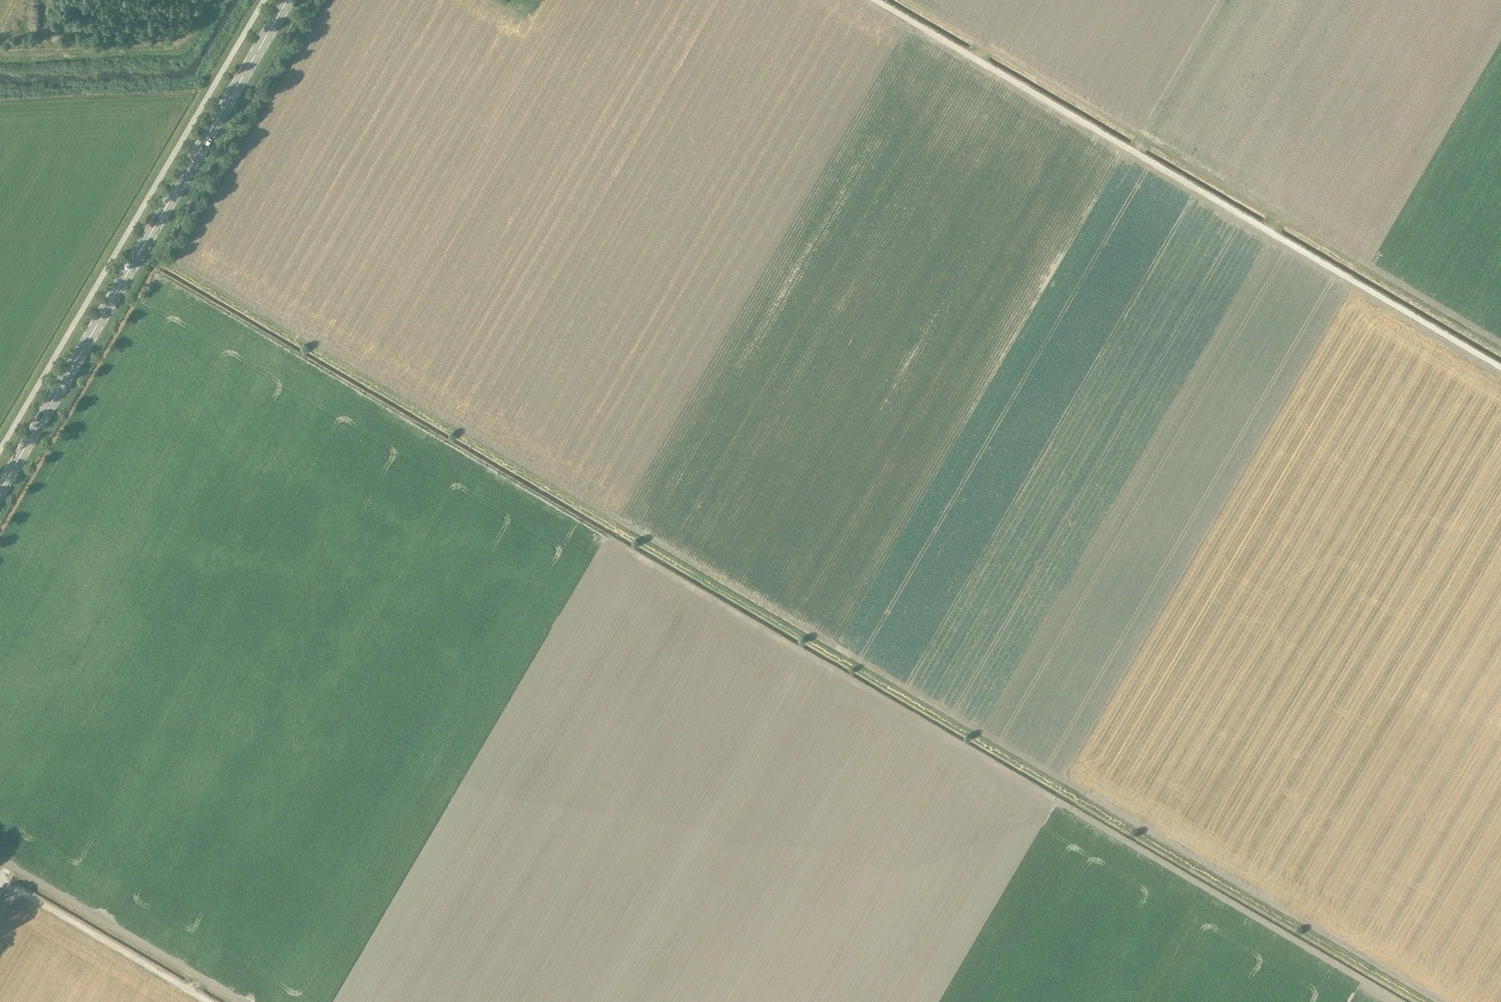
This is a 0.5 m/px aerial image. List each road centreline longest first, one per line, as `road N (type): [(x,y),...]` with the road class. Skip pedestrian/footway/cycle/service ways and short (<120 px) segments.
road 1 (primary): [(0,490),(288,0)]
road 2 (track): [(208,0),(174,44),(0,52)]
road 3 (track): [(0,39),(92,29),(153,0)]

